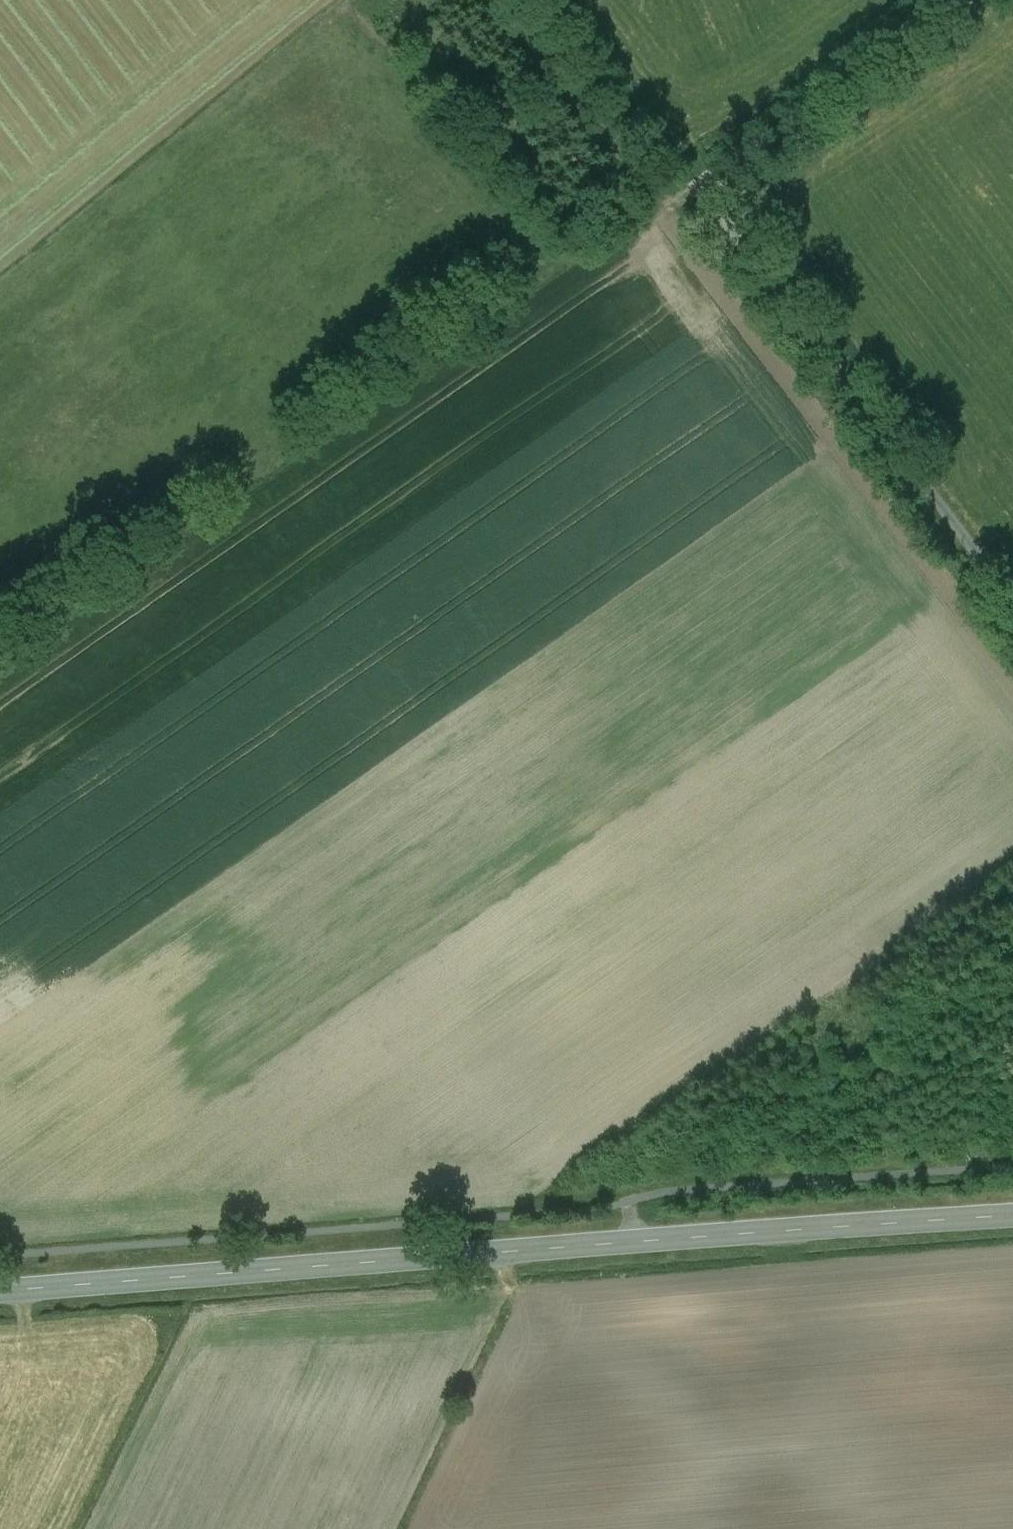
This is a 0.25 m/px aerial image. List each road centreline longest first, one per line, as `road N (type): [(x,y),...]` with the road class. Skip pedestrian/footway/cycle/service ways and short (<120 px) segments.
road 1 (tertiary): [(0,1291),(1012,1216)]
road 2 (unclassified): [(953,0),(694,178),(1012,602)]

